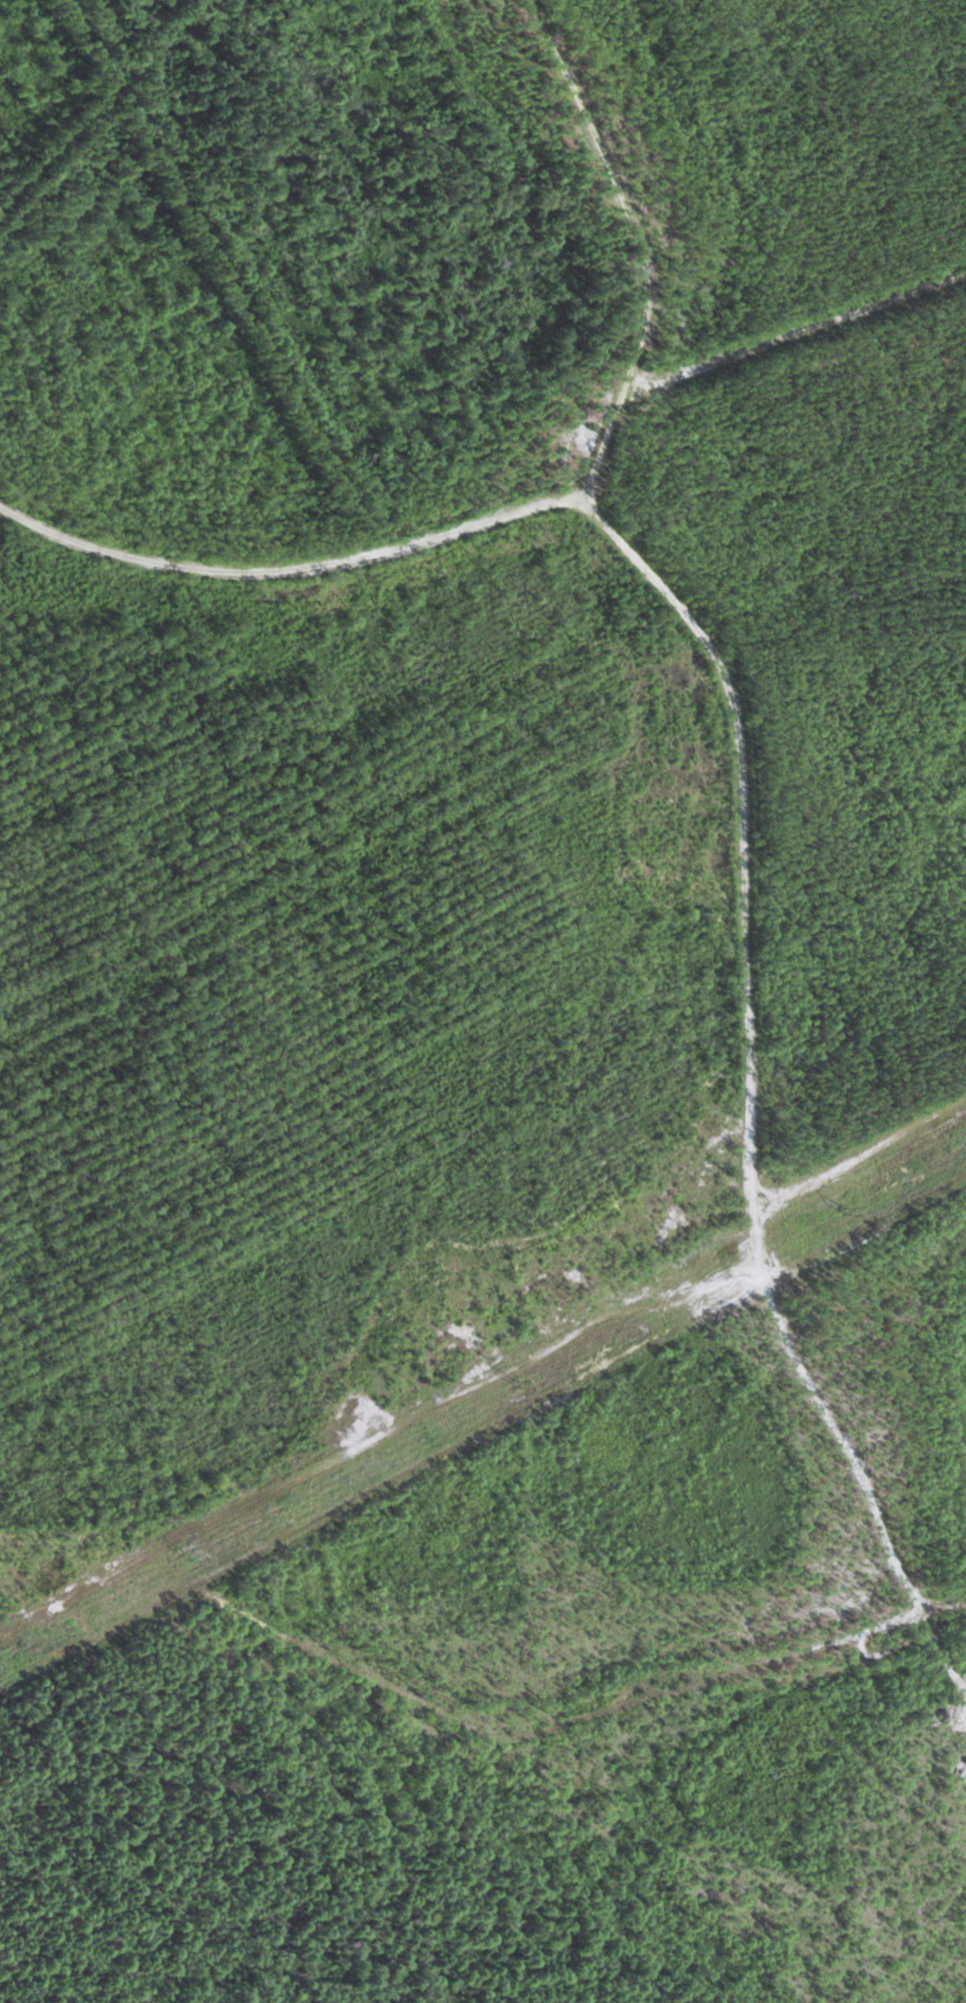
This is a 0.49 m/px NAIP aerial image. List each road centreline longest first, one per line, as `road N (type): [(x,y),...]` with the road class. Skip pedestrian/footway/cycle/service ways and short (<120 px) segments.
road 1 (track): [(965,1684),(822,1426),(770,1190),(754,1158),(750,858),(734,662),(590,498),(618,438),(662,282),(594,110),(539,0)]

